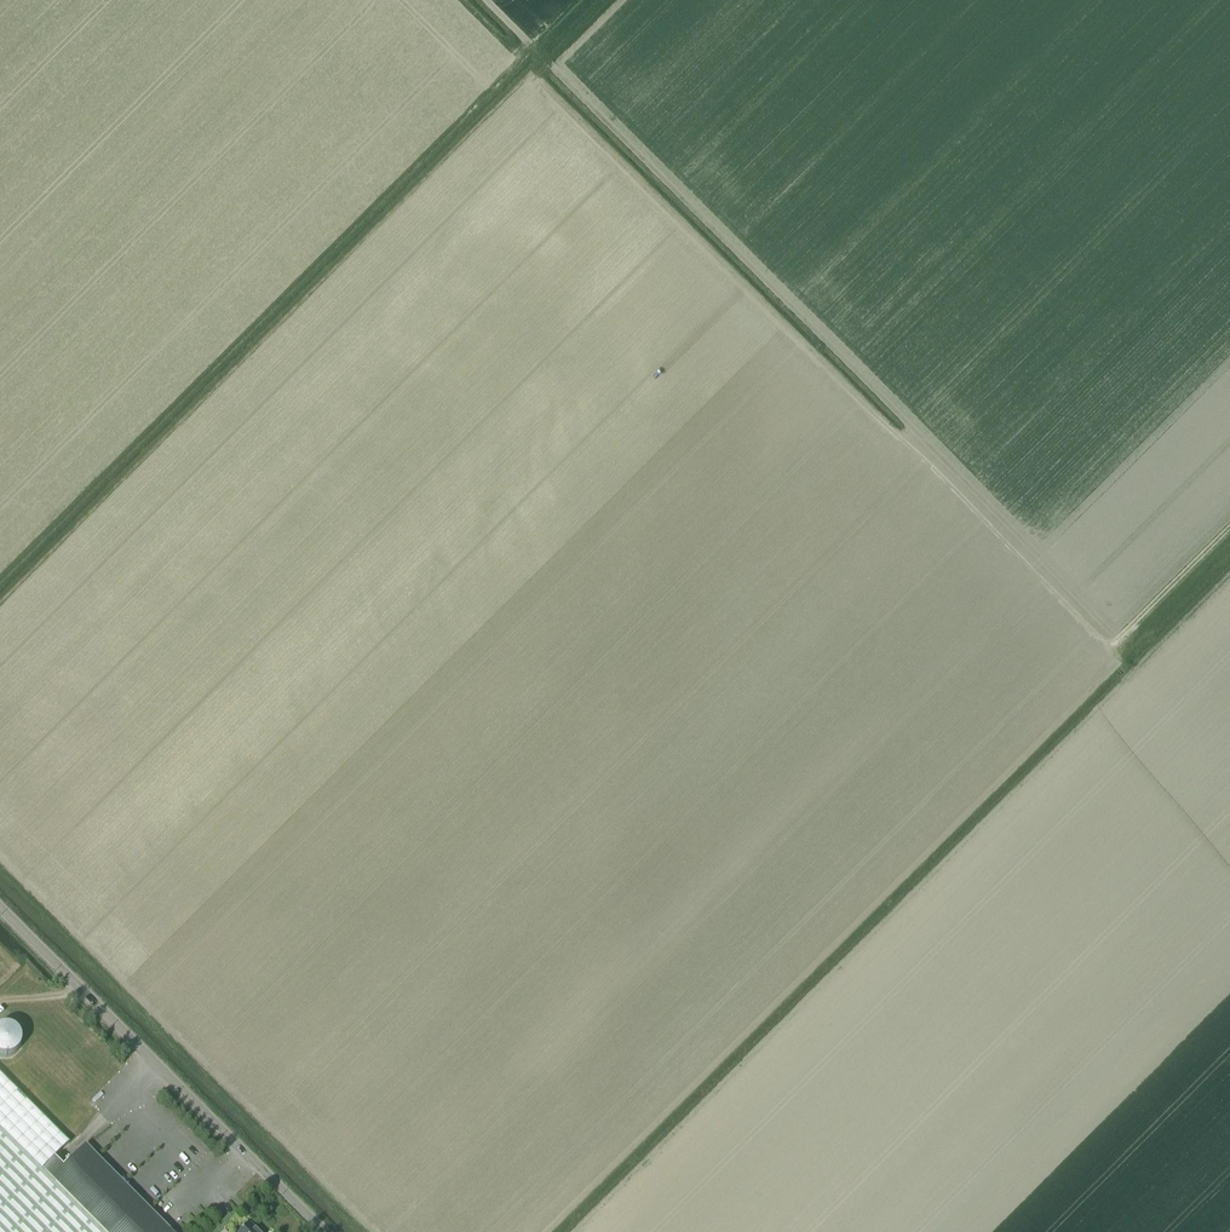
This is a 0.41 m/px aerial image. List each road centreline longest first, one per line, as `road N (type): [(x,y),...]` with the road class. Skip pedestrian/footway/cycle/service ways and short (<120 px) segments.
road 1 (tertiary): [(322,1231),(0,909)]

